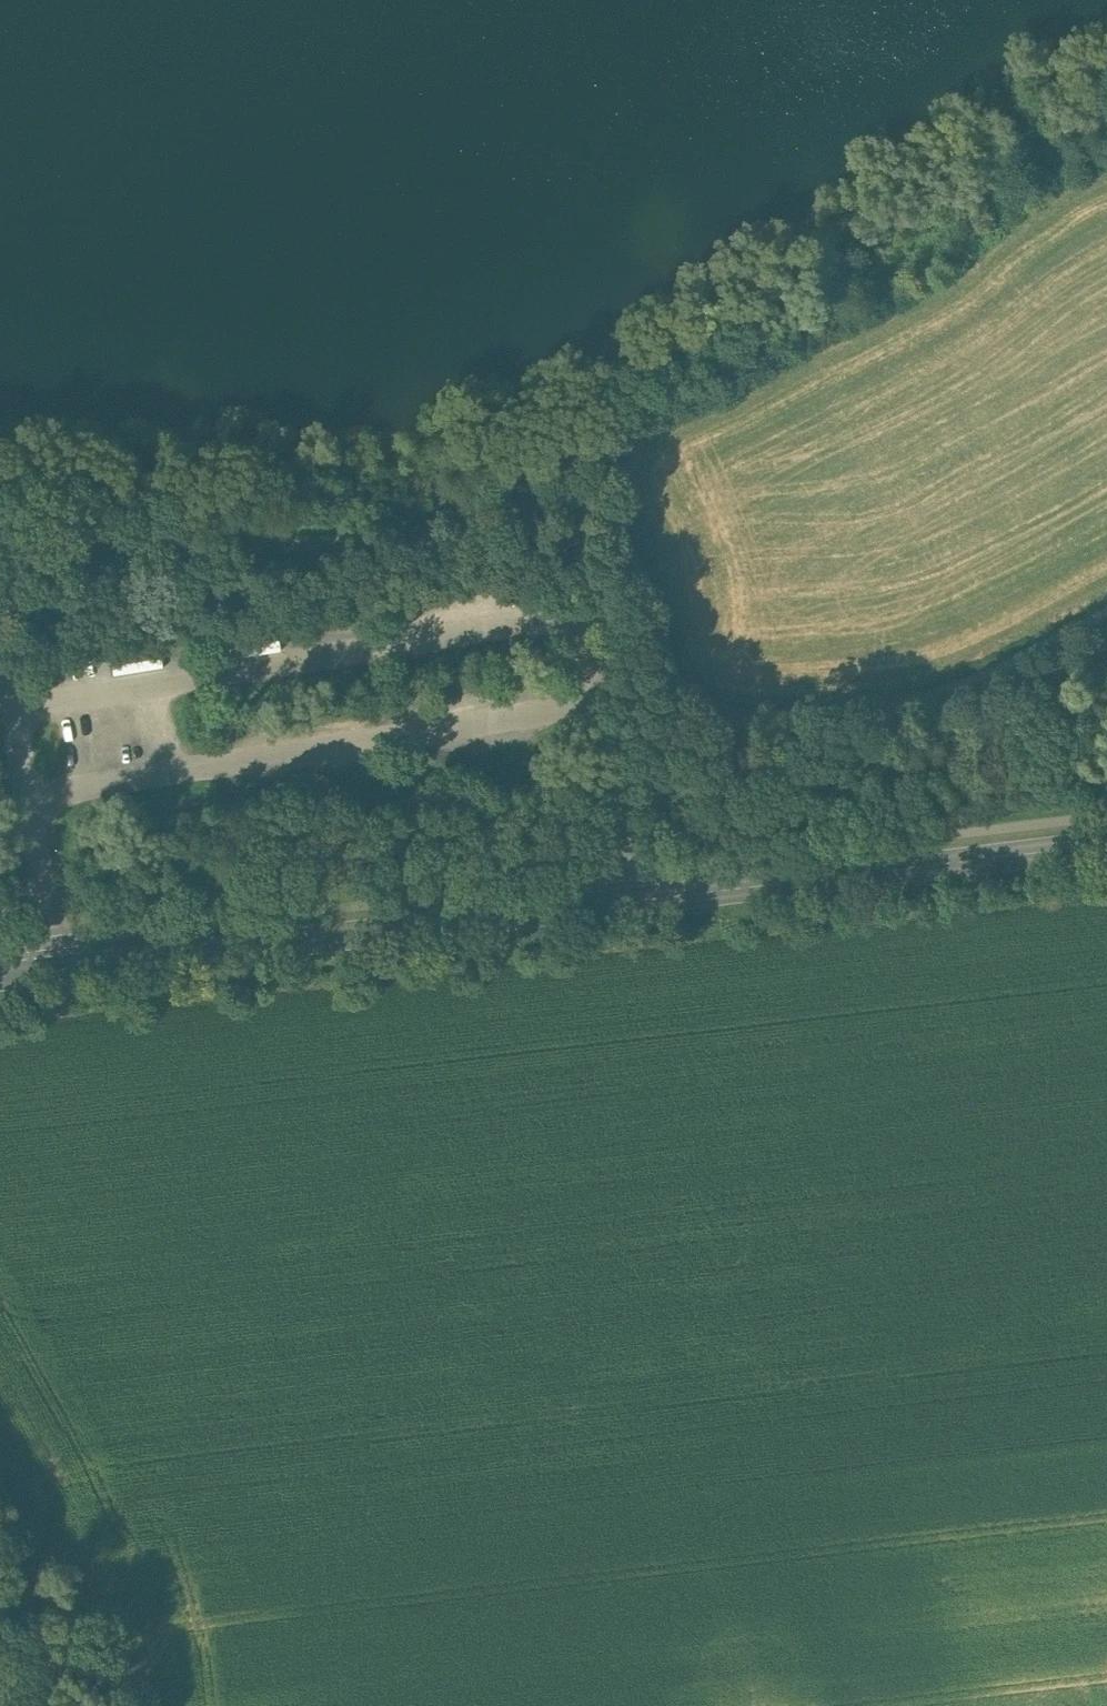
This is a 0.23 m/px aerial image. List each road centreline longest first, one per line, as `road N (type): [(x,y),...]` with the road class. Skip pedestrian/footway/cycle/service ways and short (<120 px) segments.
road 1 (tertiary): [(0,977),(1106,836)]
road 2 (track): [(0,697),(42,942)]

